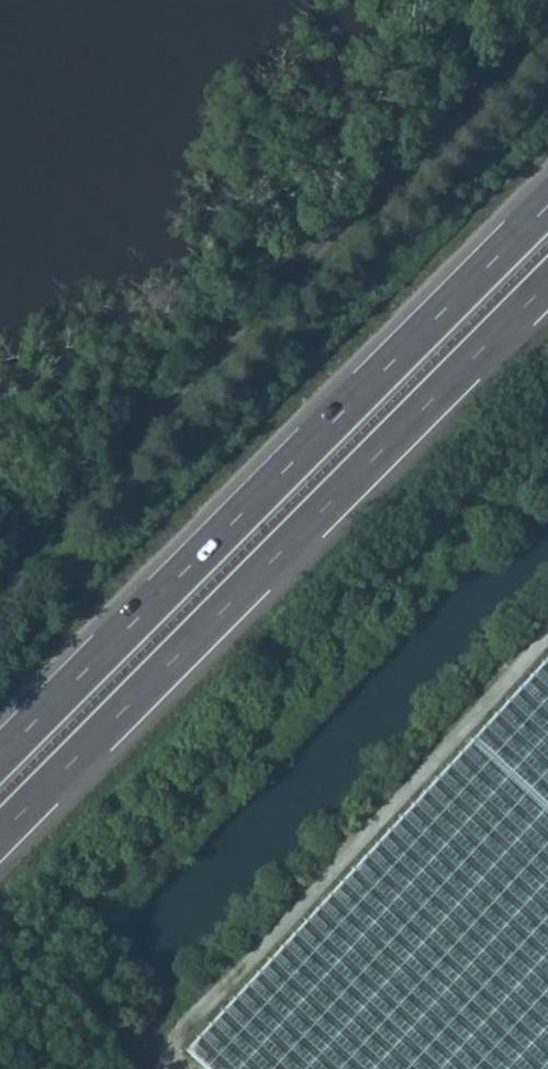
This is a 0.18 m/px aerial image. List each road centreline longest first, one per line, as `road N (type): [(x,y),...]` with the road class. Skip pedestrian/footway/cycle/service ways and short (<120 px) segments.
road 1 (trunk): [(547,205),(0,757)]
road 2 (trunk): [(0,833),(547,282)]

